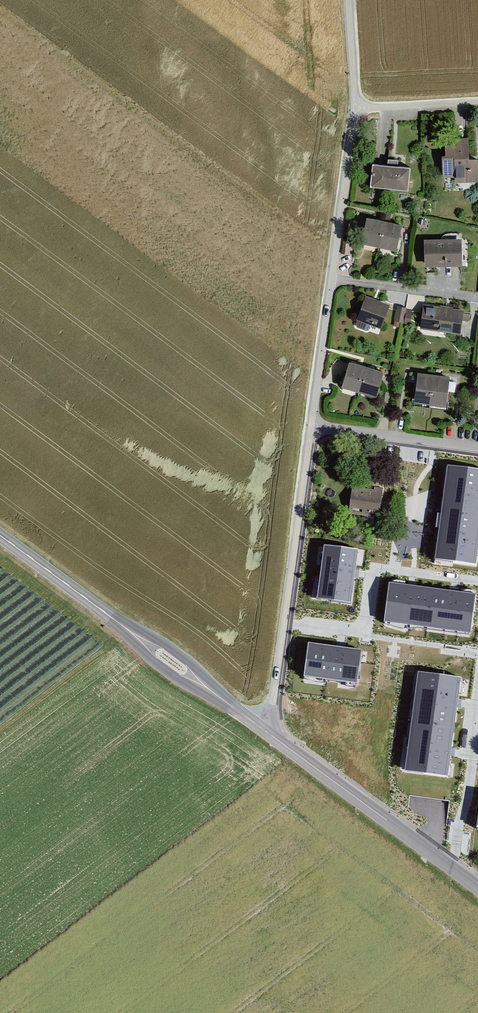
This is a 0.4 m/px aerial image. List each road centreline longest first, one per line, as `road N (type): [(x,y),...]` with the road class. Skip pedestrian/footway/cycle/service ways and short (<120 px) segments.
road 1 (tertiary): [(267,734),(0,536)]
road 2 (residential): [(353,111),(314,427)]
road 3 (residential): [(314,427),(267,734)]
road 4 (tertiary): [(477,890),(267,734)]
road 5 (residential): [(477,448),(314,427)]
road 6 (residential): [(477,100),(353,111)]

